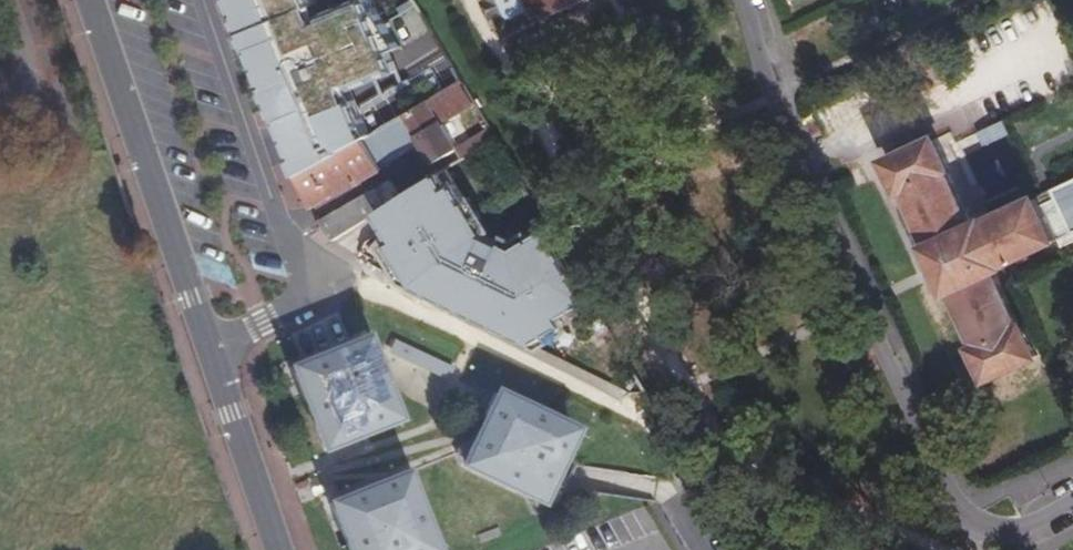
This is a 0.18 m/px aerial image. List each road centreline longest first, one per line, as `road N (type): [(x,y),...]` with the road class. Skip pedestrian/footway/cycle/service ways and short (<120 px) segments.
road 1 (residential): [(733,0),(929,495),(973,533),(1048,538),(1072,523)]
road 2 (residential): [(207,0),(312,268),(312,293),(211,352)]
road 3 (residential): [(211,352),(91,0)]
road 4 (residential): [(279,549),(211,352)]

